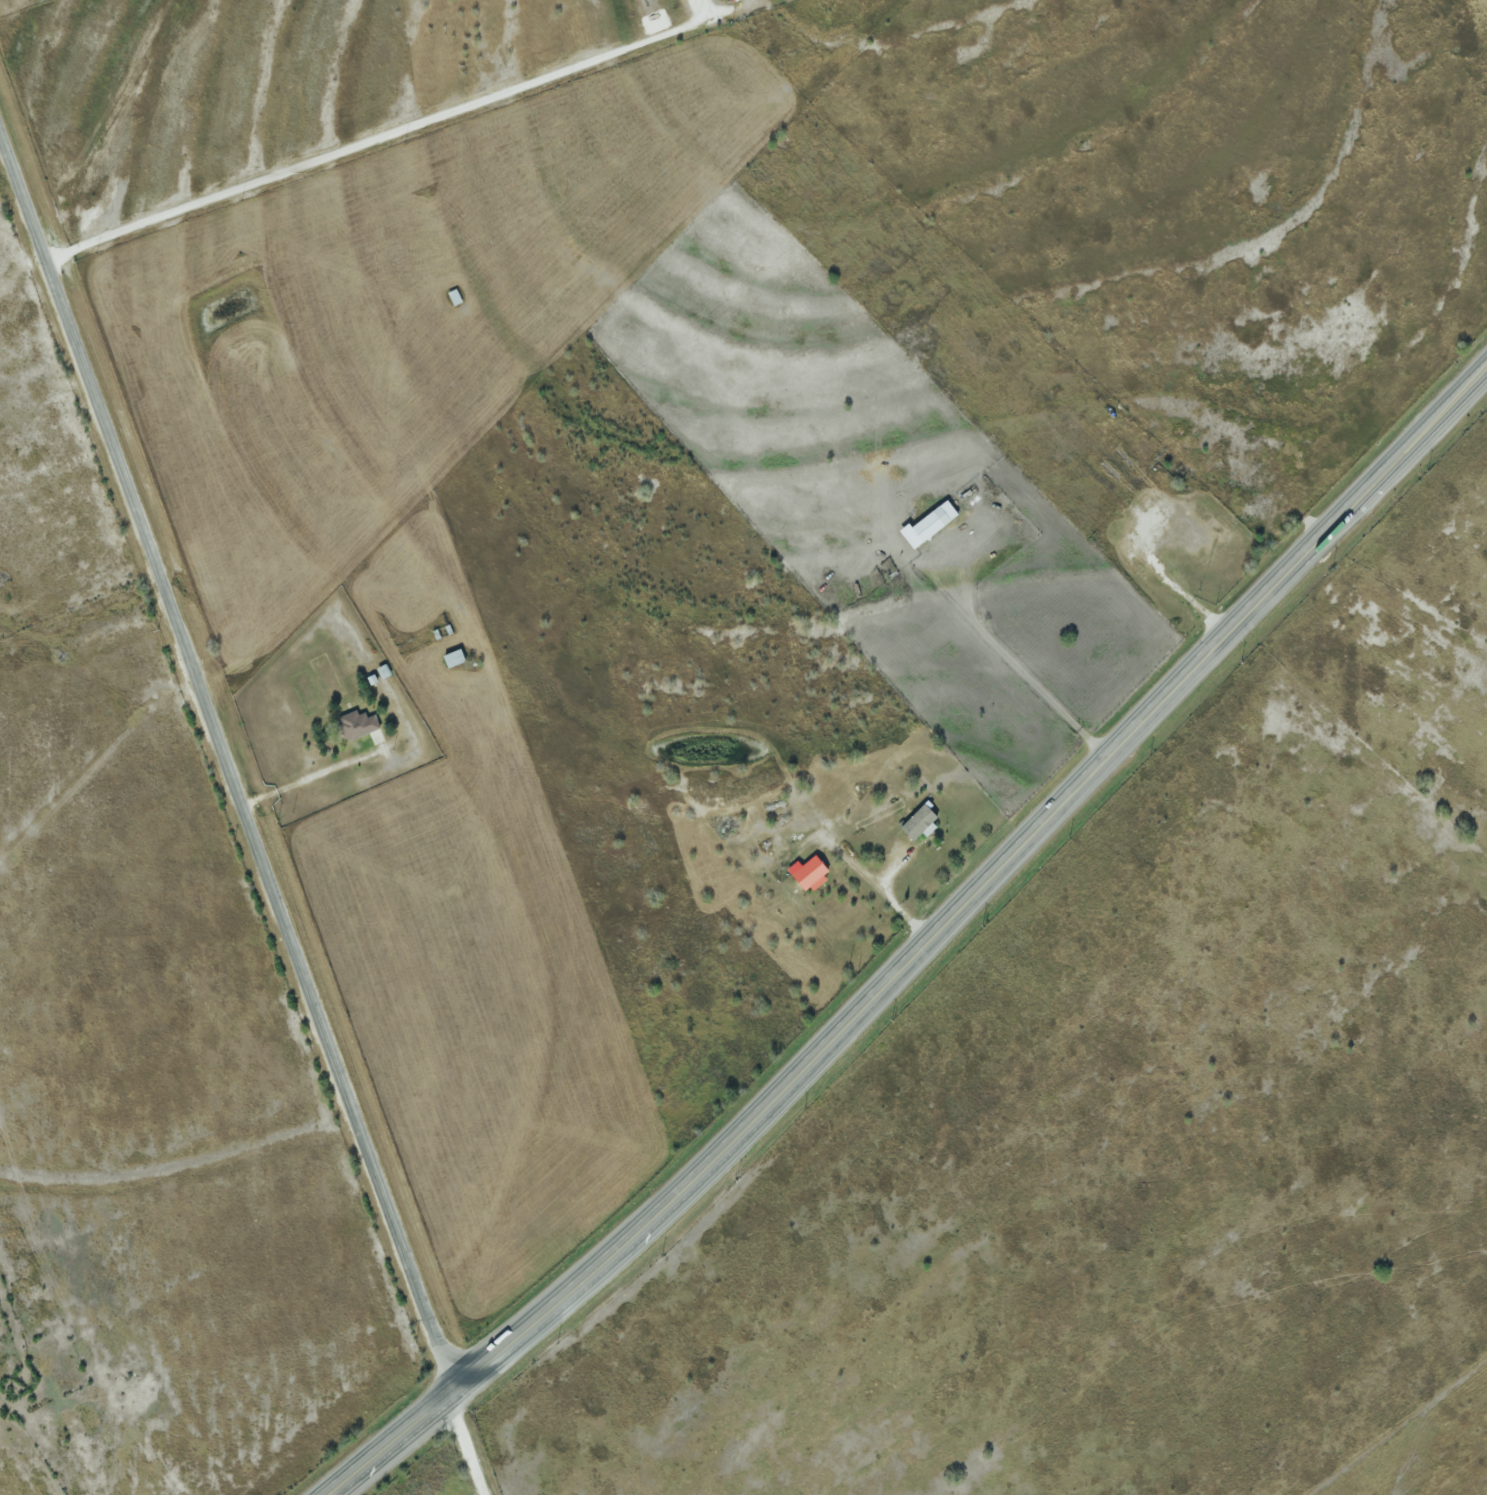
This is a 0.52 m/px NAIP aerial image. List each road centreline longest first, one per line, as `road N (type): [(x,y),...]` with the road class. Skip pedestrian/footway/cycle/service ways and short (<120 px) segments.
road 1 (primary): [(335,1494),(716,1166),(1486,376)]
road 2 (residential): [(489,1494),(432,1313),(0,113)]

